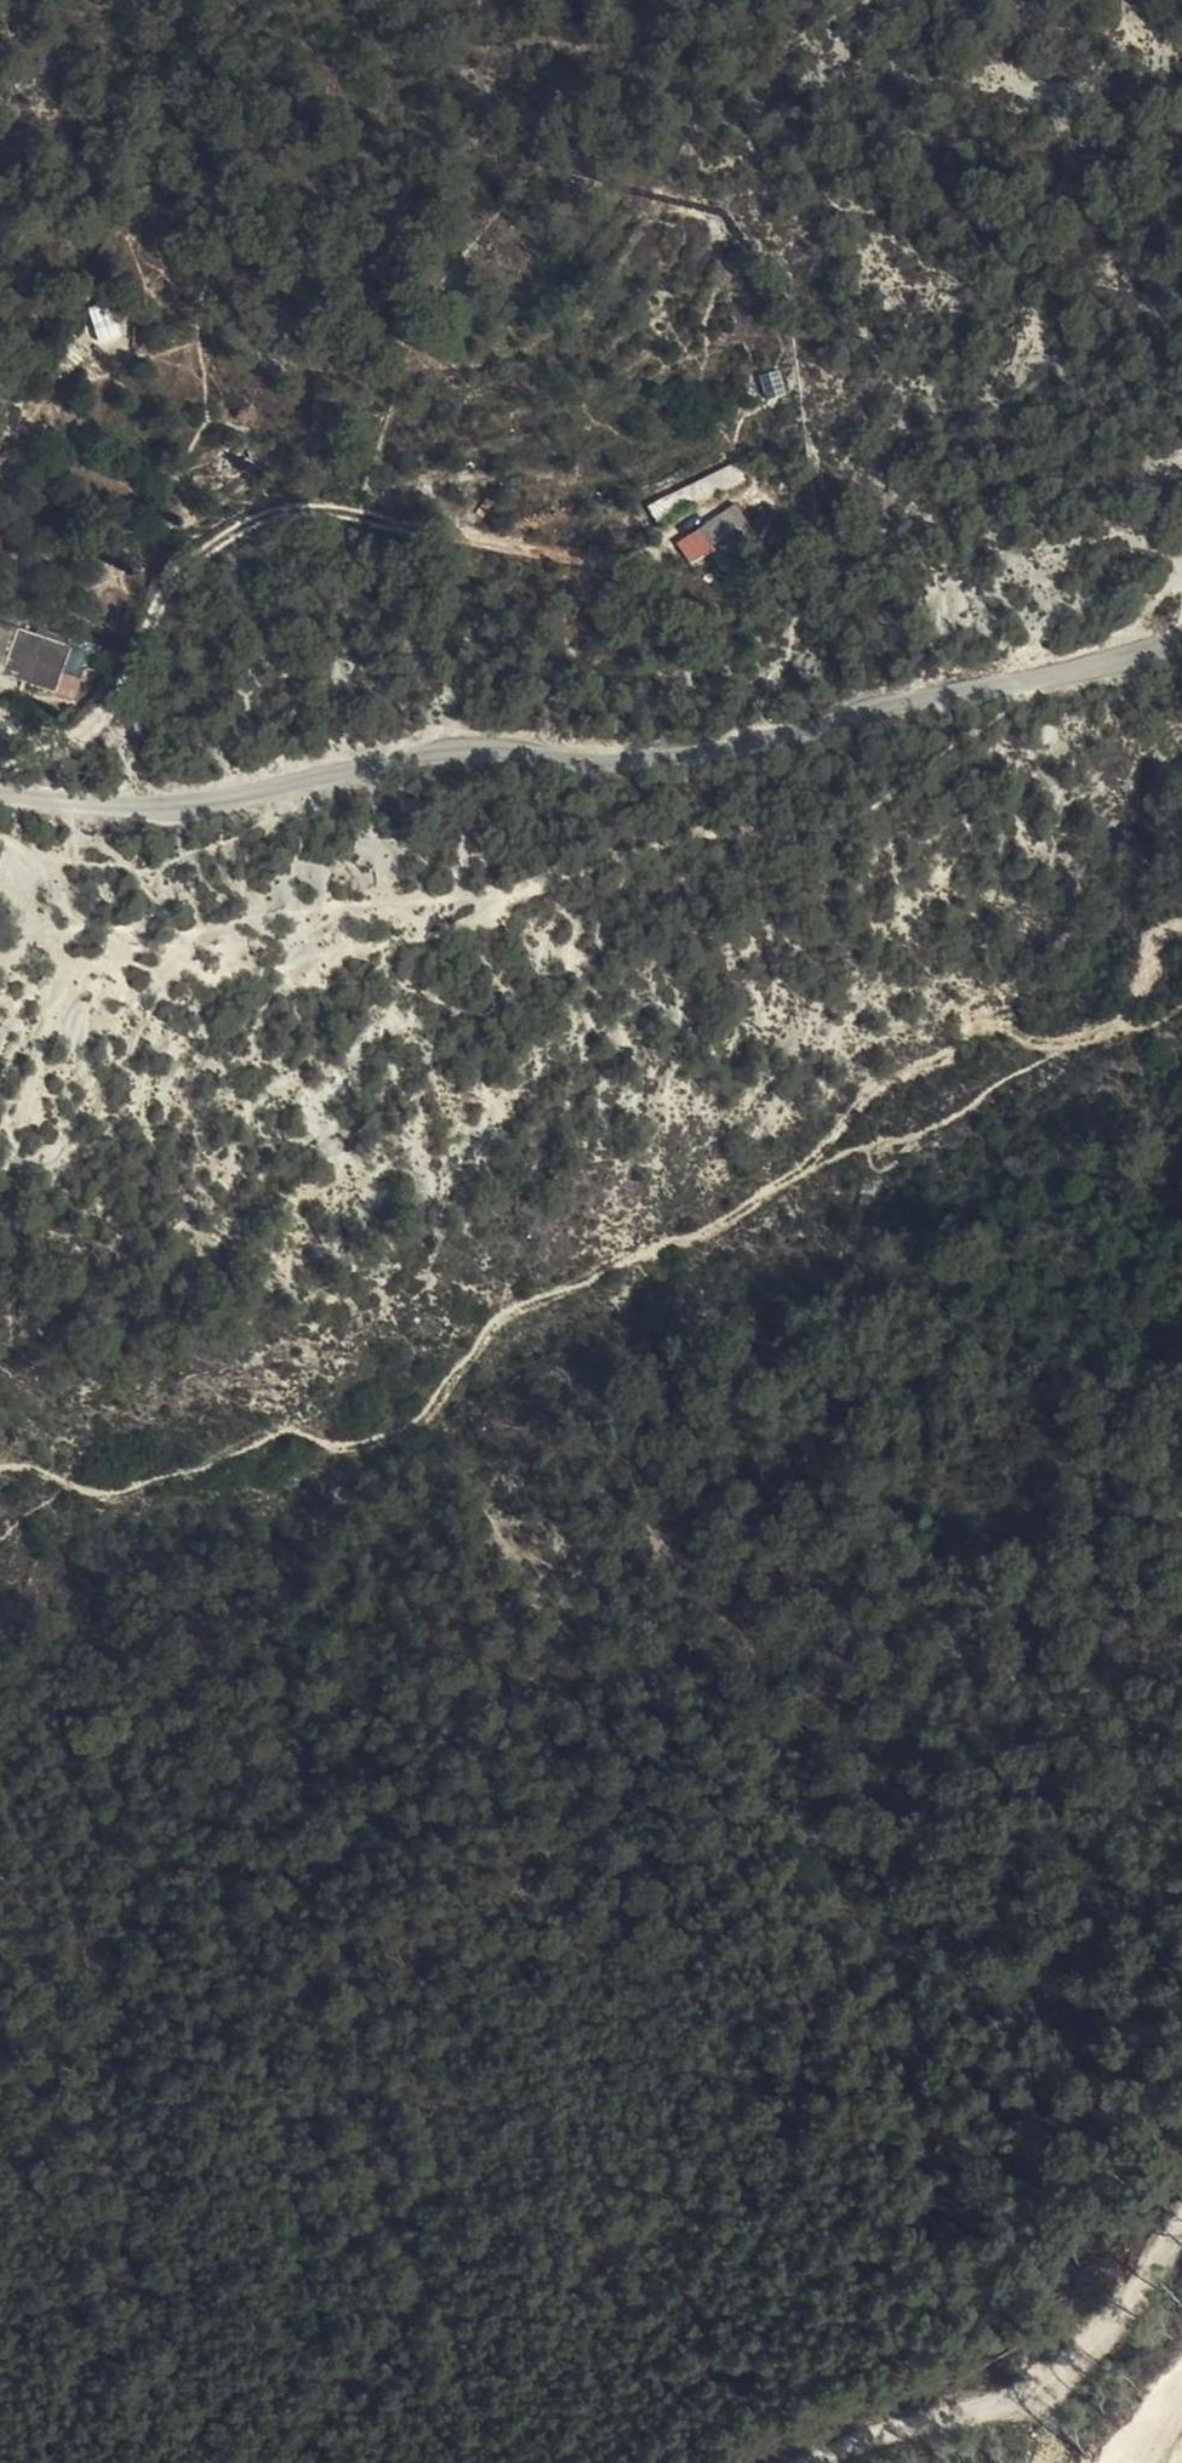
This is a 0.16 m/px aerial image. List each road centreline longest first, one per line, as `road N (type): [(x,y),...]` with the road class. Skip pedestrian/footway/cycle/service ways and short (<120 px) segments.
road 1 (unclassified): [(1181,636),(1042,683),(820,730),(636,756),(422,753),(161,805),(0,792)]
road 2 (track): [(0,785),(8,768),(83,736),(143,653),(173,587),(289,508),(633,561),(684,542)]
road 3 (track): [(815,2462),(877,2435),(1016,2399),(1109,2331),(1181,2226)]

